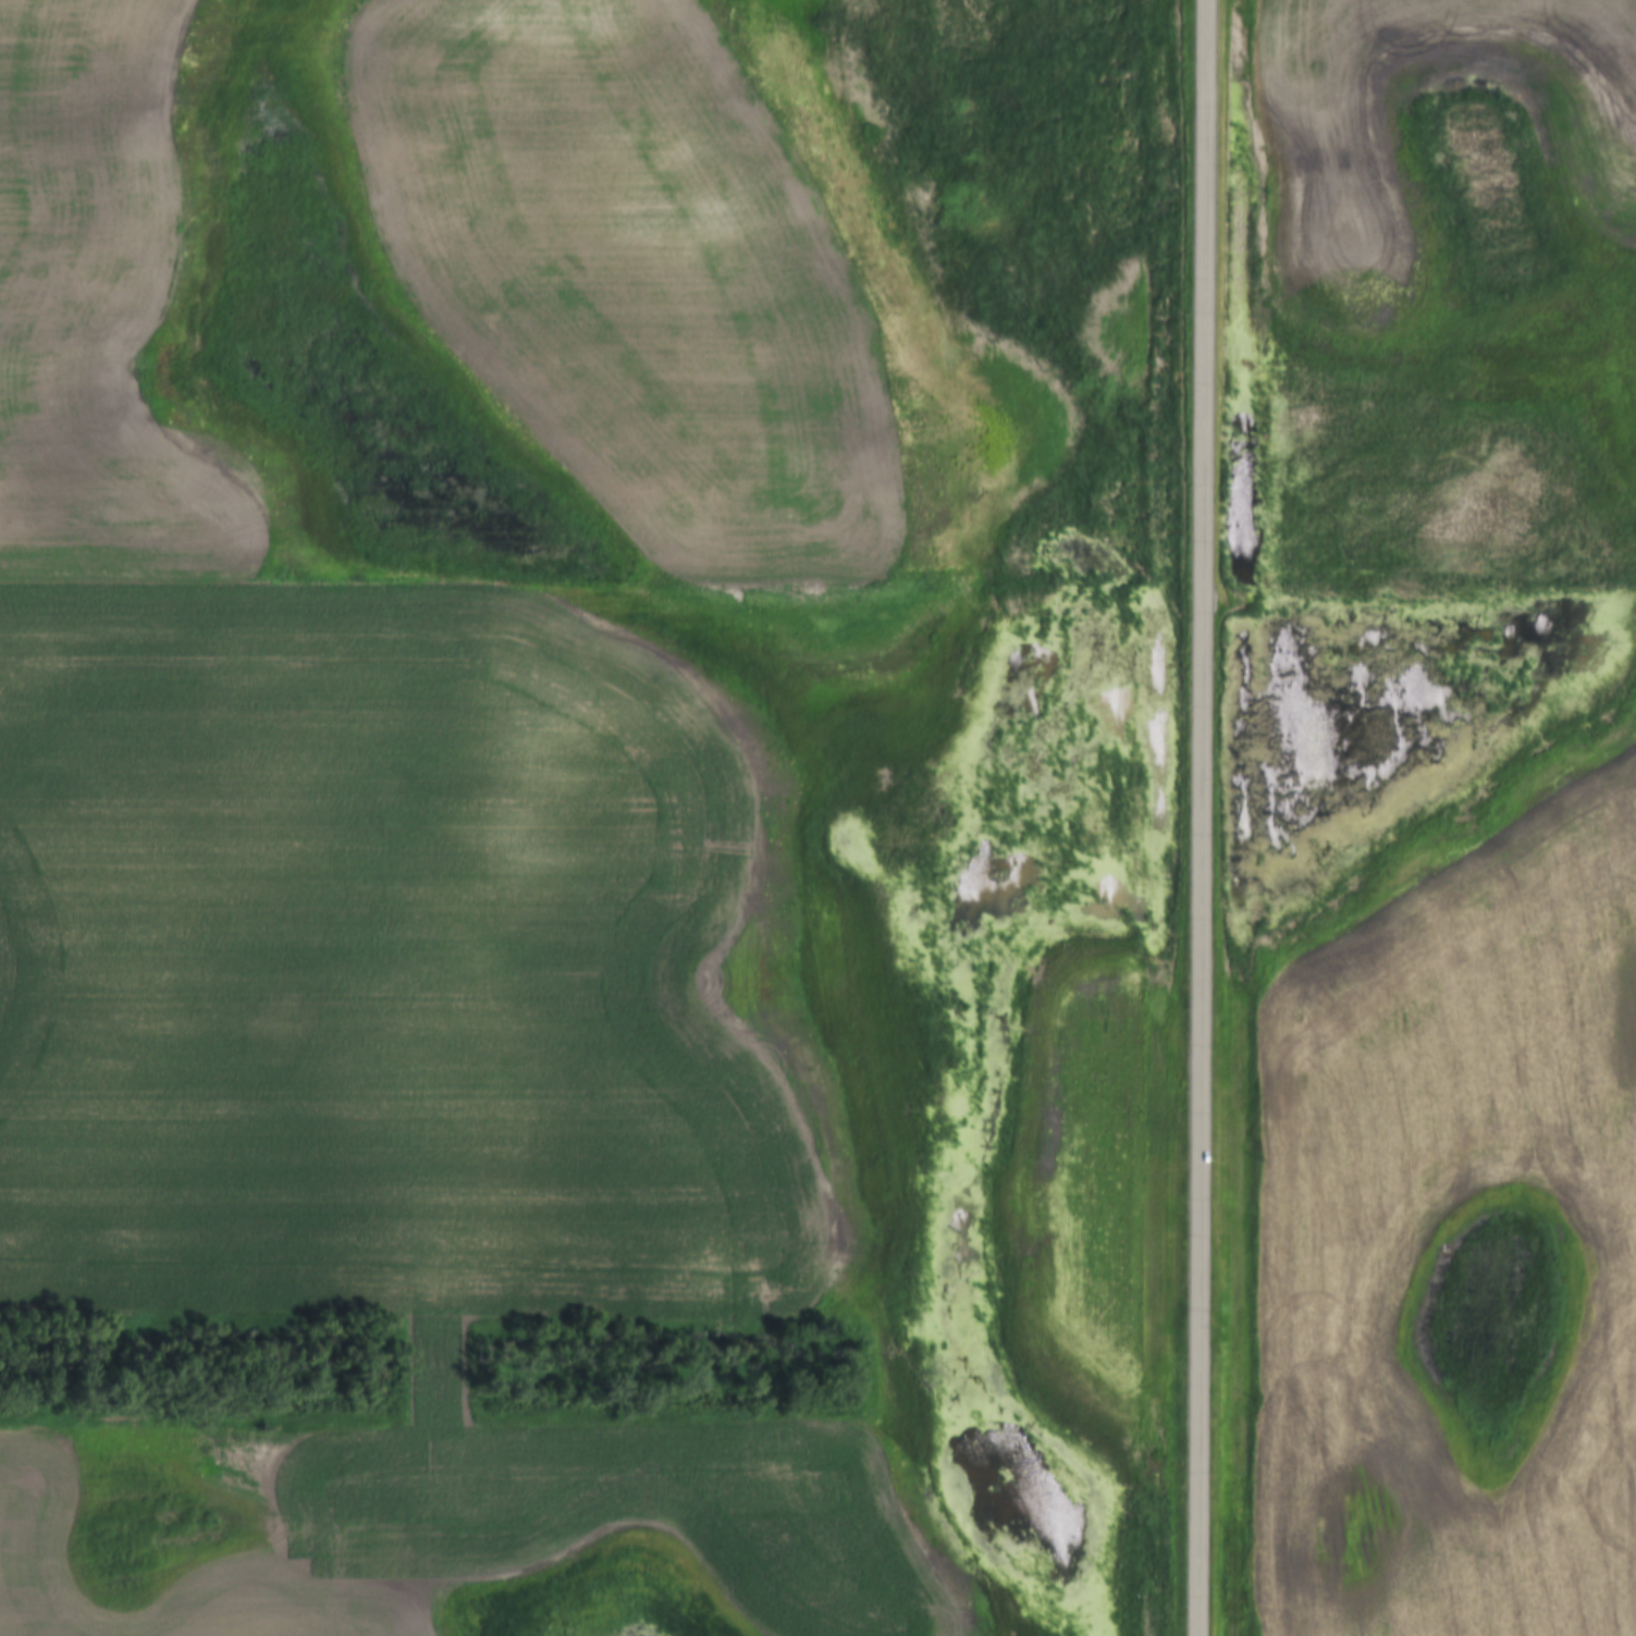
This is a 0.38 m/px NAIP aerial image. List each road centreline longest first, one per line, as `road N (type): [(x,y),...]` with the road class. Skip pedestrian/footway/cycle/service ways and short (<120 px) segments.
road 1 (tertiary): [(1195,1635),(1203,0)]

